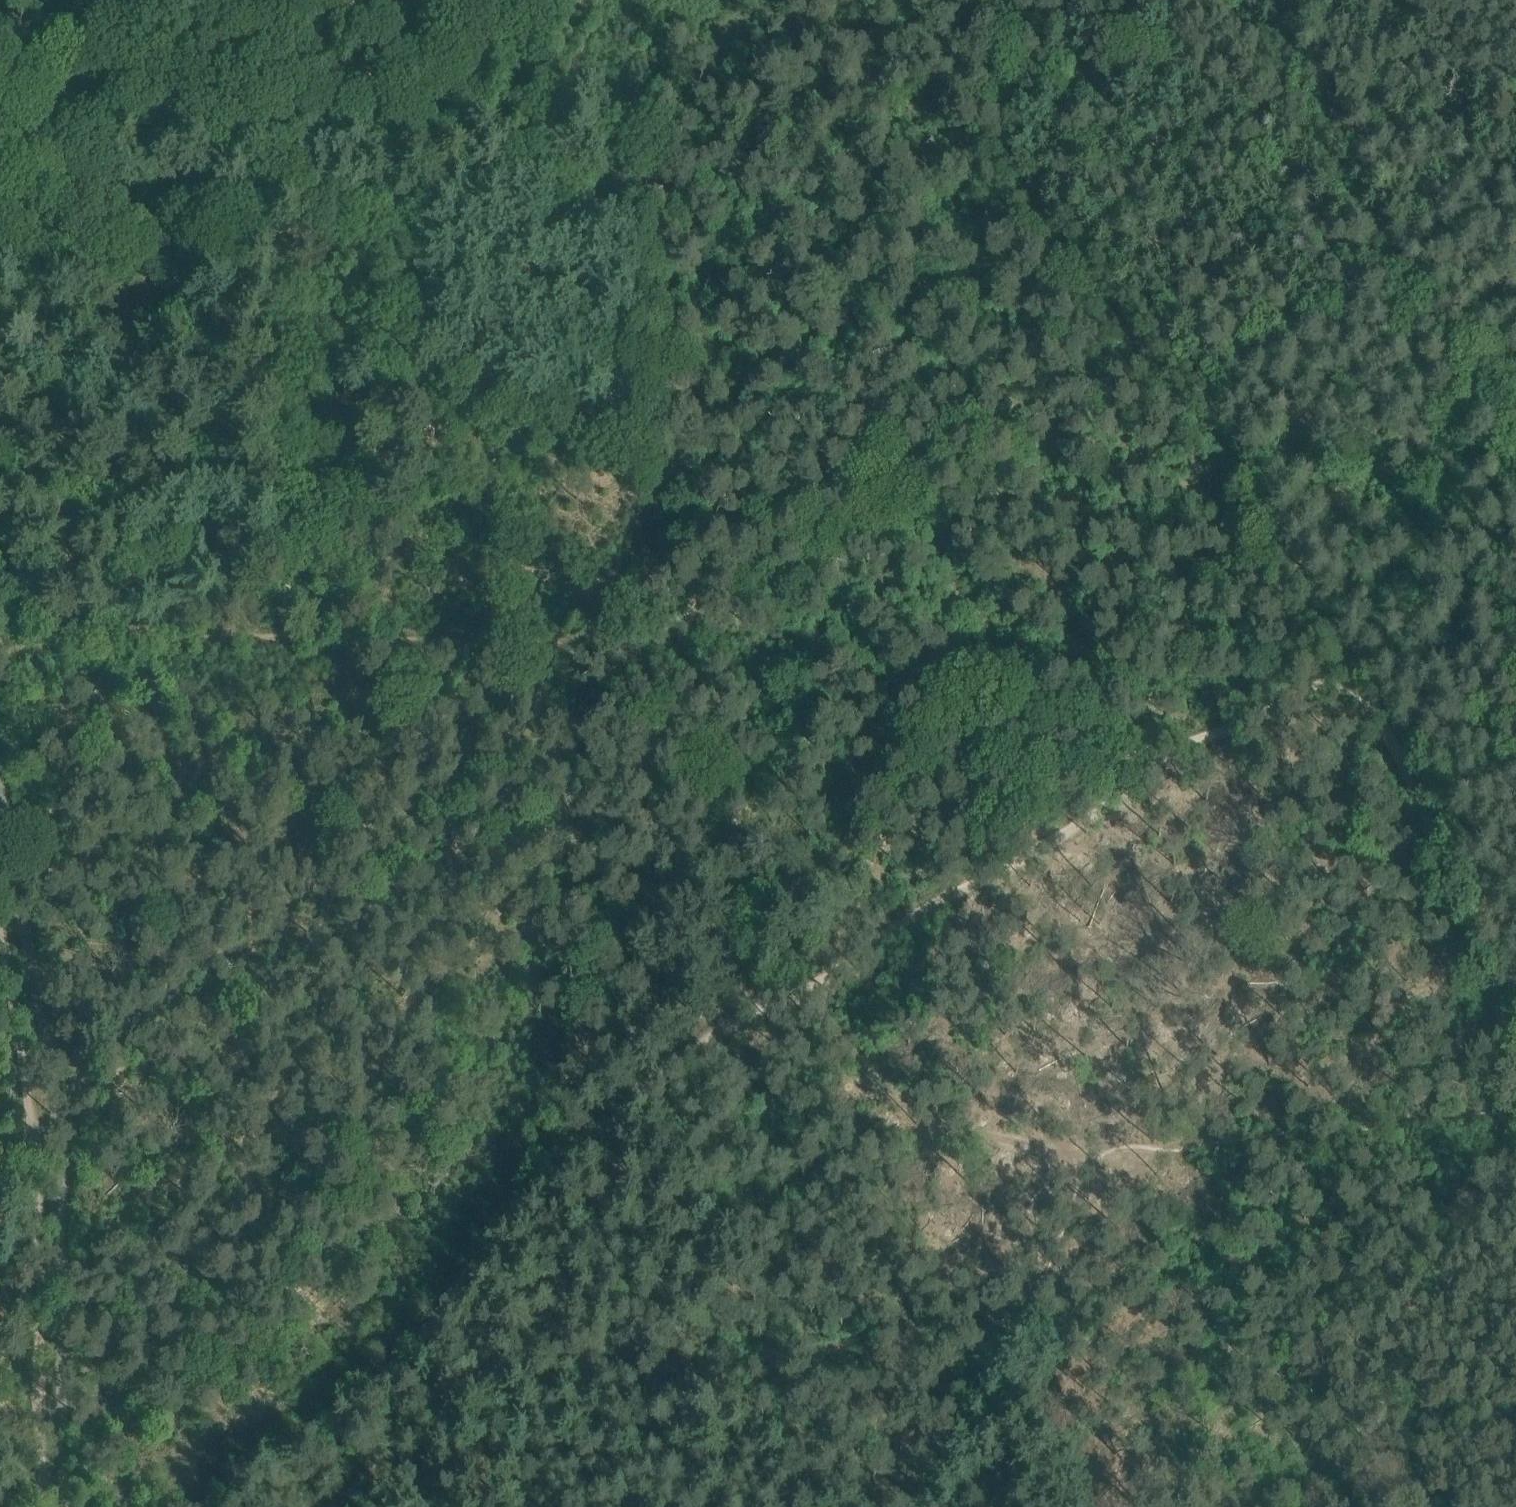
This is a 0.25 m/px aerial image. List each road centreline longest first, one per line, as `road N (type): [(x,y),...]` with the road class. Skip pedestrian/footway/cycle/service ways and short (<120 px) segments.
road 1 (track): [(43,1506),(26,961),(0,751)]

